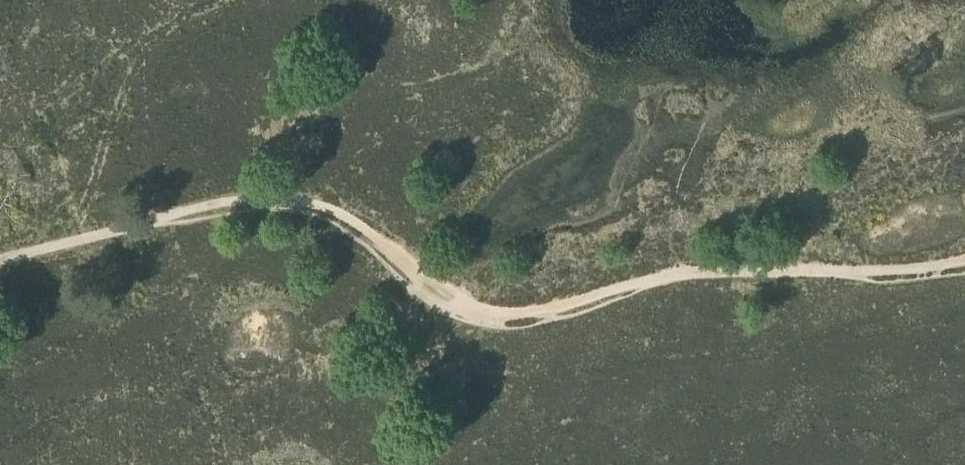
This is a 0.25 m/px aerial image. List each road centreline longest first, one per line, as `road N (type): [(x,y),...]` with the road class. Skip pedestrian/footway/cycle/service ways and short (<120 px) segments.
road 1 (track): [(0,263),(227,209),(298,201),(357,224),(484,314),(517,322),(557,318),(684,276),(896,275),(964,263)]

